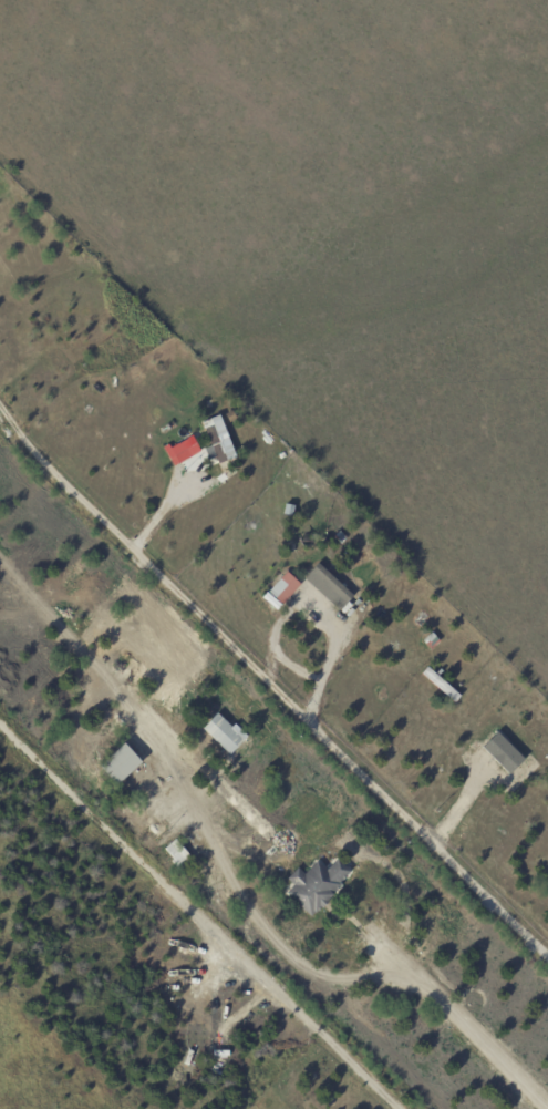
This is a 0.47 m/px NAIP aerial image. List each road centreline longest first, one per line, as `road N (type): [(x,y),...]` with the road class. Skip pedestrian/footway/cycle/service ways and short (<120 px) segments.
road 1 (residential): [(547,962),(323,741),(312,705),(340,635)]

